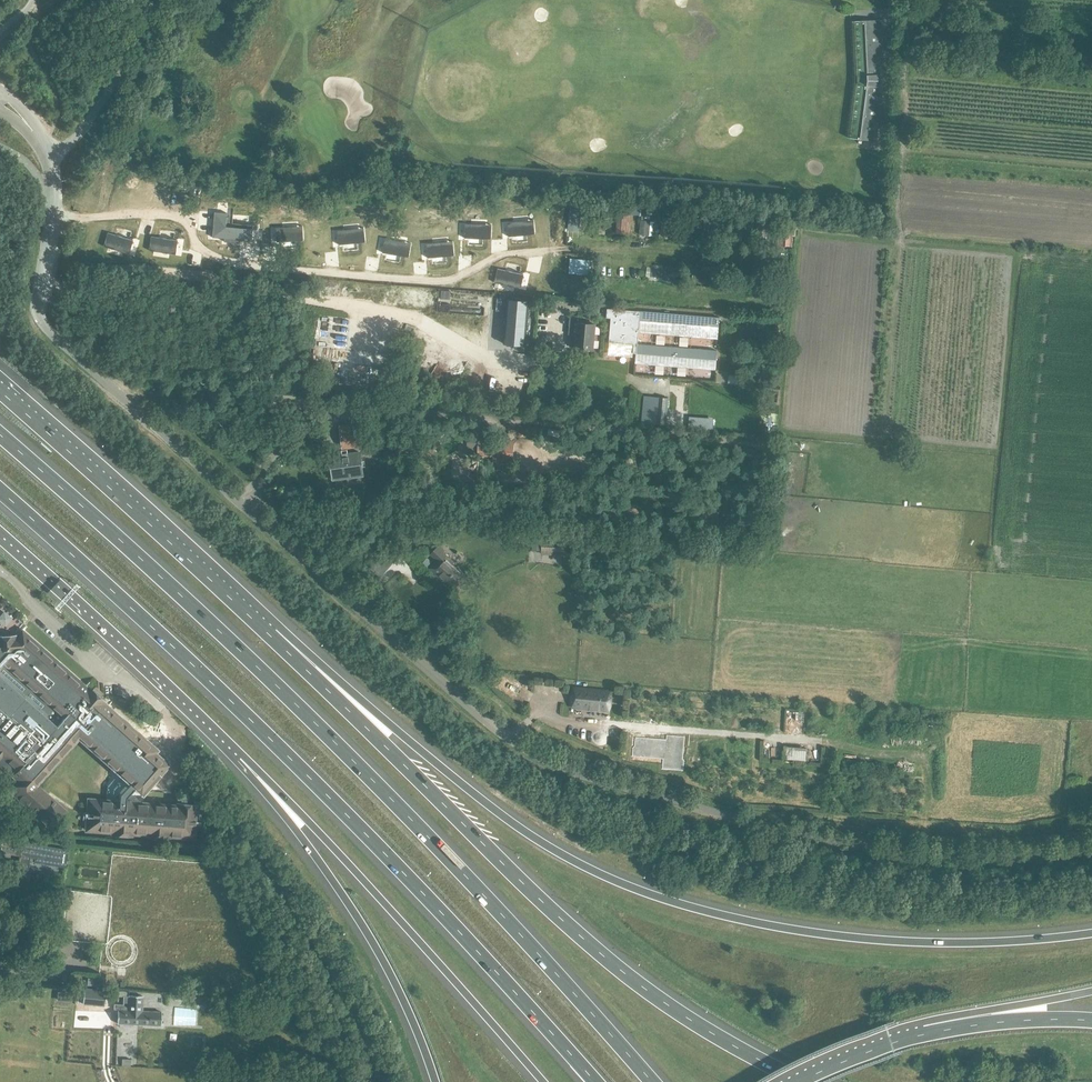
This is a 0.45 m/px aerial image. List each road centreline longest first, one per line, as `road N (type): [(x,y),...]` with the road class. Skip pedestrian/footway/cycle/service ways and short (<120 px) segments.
road 1 (unclassified): [(48,219),(38,298),(60,342),(514,745),(603,785),(777,833),(961,855),(1091,845)]
road 2 (motorway): [(652,1081),(420,821),(212,620),(0,435)]
road 3 (motorway): [(1091,933),(944,944),(859,938),(629,887),(498,814),(267,632)]
road 4 (motorway): [(0,489),(200,670),(590,1081)]
road 5 (motorway): [(809,1081),(663,999),(267,632)]
road 6 (unclassified): [(48,210),(169,214),(186,222),(199,246),(238,264),(438,281),(505,255),(573,249)]
road 7 (motorway): [(247,758),(545,1081)]
road 8 (motorway): [(247,758),(372,934),(440,1081)]
road 9 (motorway): [(267,632),(0,389)]
road 10 (motorway): [(0,530),(247,758)]
road 11 (motorway): [(1091,1022),(1002,1022),(925,1033),(795,1081)]
road 12 (unclassified): [(45,153),(94,118),(152,0)]

